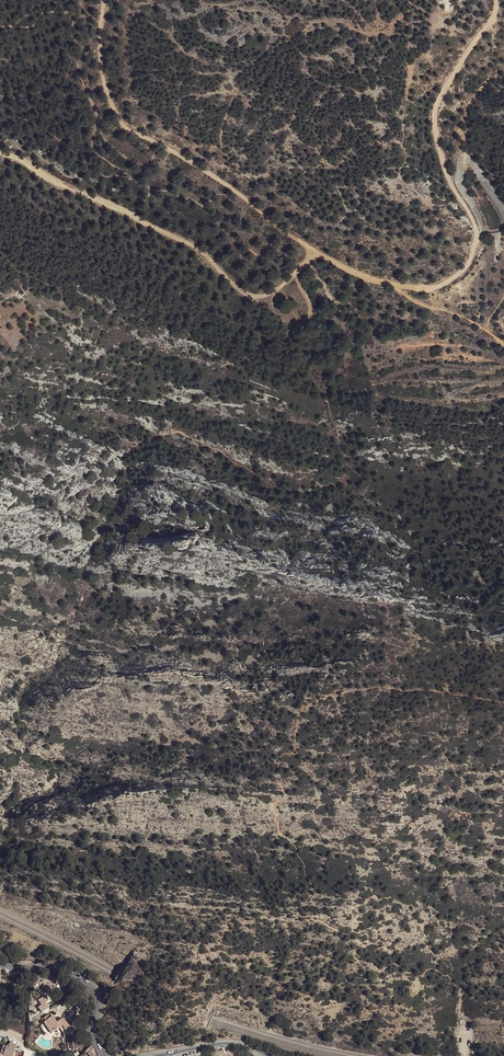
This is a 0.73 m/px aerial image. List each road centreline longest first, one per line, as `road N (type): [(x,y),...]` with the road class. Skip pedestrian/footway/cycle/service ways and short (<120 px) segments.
road 1 (track): [(494,0),(492,20),(459,61),(434,112),(476,251),(440,286),(419,288),(356,274),(310,247)]
road 2 (track): [(310,247),(276,291),(243,295),(201,250),(0,153)]
road 3 (track): [(310,247),(218,176),(121,123),(102,65),(103,0)]
road 4 (residential): [(0,964),(59,967),(95,990),(94,1036),(106,1055)]
road 5 (track): [(503,701),(380,686),(337,693)]
road 6 (unclassified): [(152,1055),(230,1043),(270,1055)]

